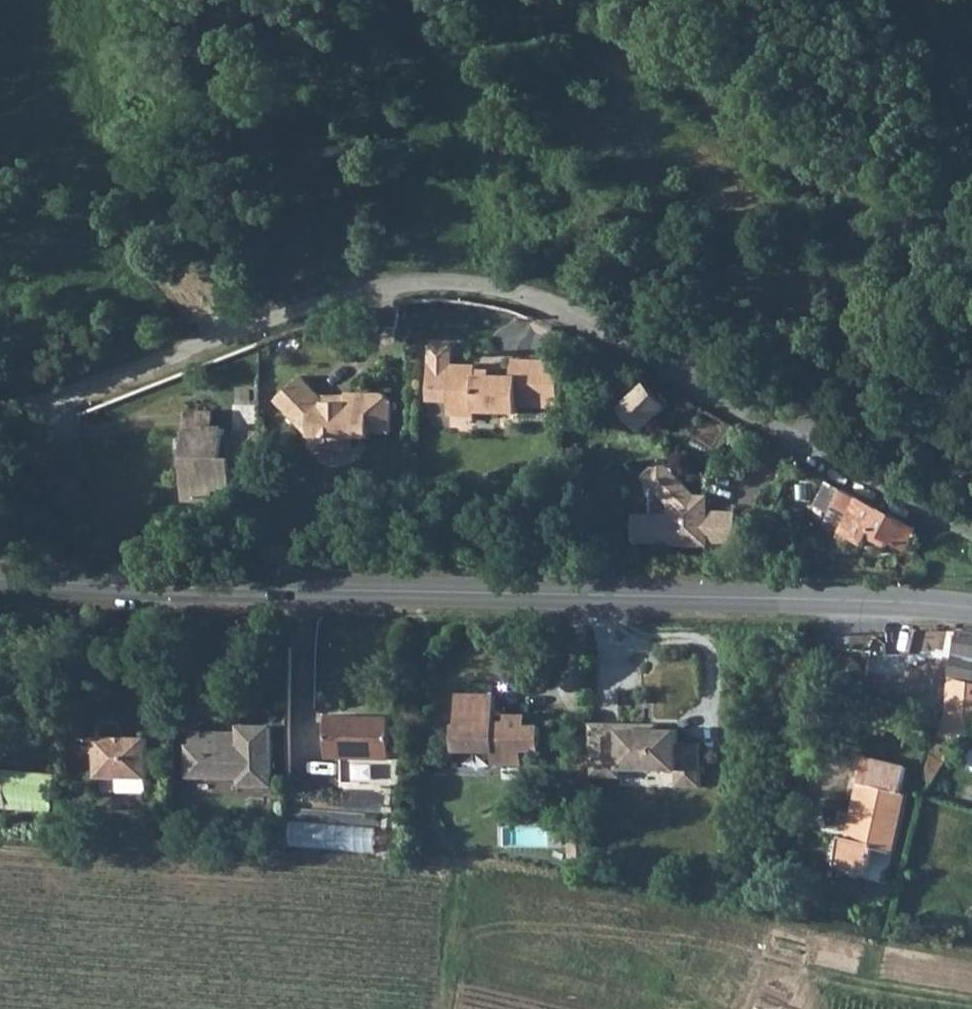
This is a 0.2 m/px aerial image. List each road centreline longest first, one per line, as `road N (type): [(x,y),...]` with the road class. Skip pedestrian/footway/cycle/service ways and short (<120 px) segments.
road 1 (unclassified): [(971,524),(589,321),(454,284),(384,284),(54,400),(0,401)]
road 2 (secondary): [(0,577),(971,610)]
road 3 (track): [(808,440),(879,310),(943,255),(971,210)]

